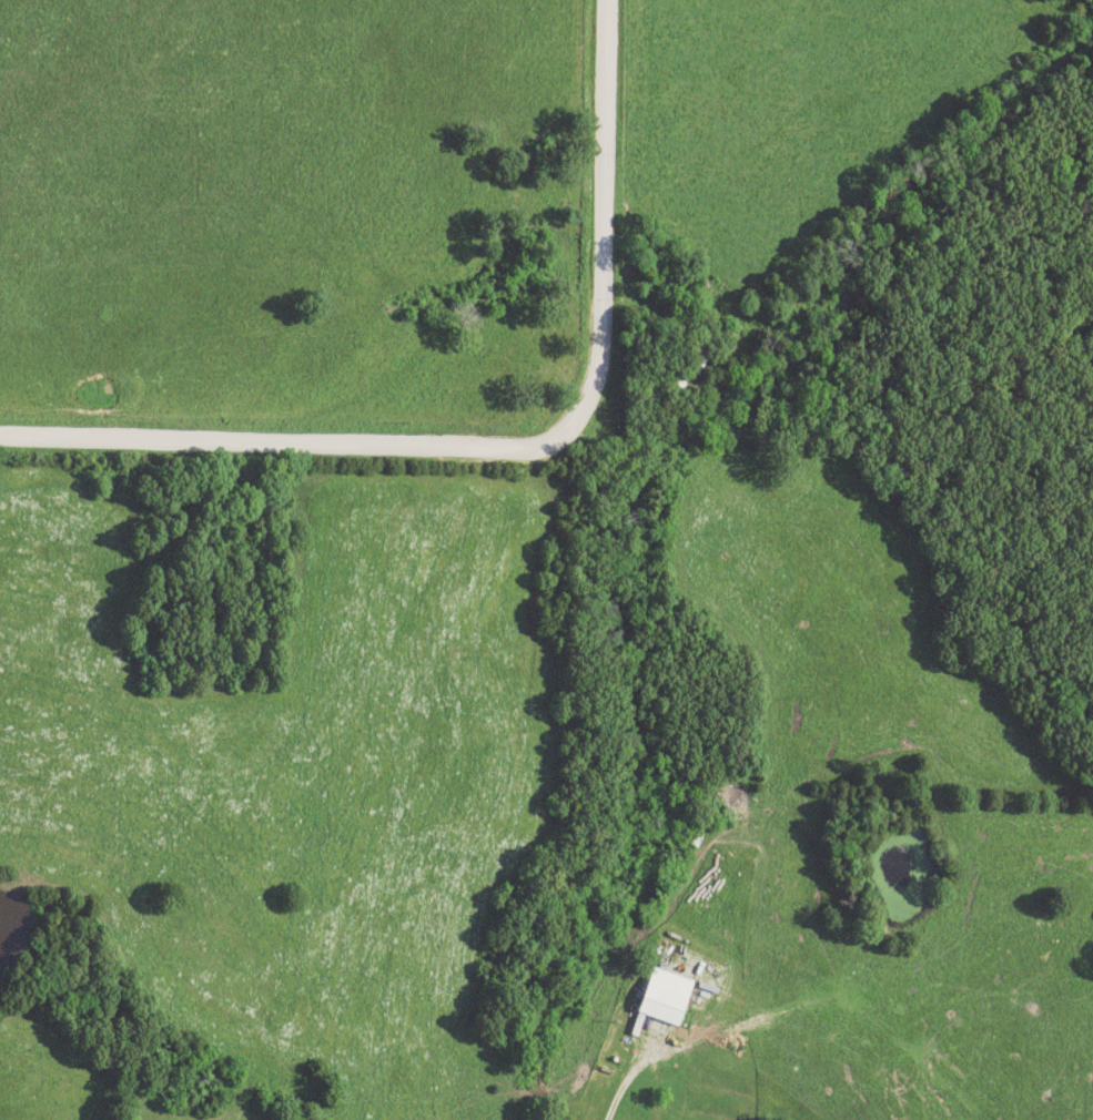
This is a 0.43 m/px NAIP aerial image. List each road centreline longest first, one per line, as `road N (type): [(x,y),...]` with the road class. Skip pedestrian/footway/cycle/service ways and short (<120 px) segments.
road 1 (residential): [(0,437),(516,454),(554,438),(595,373),(599,0)]

